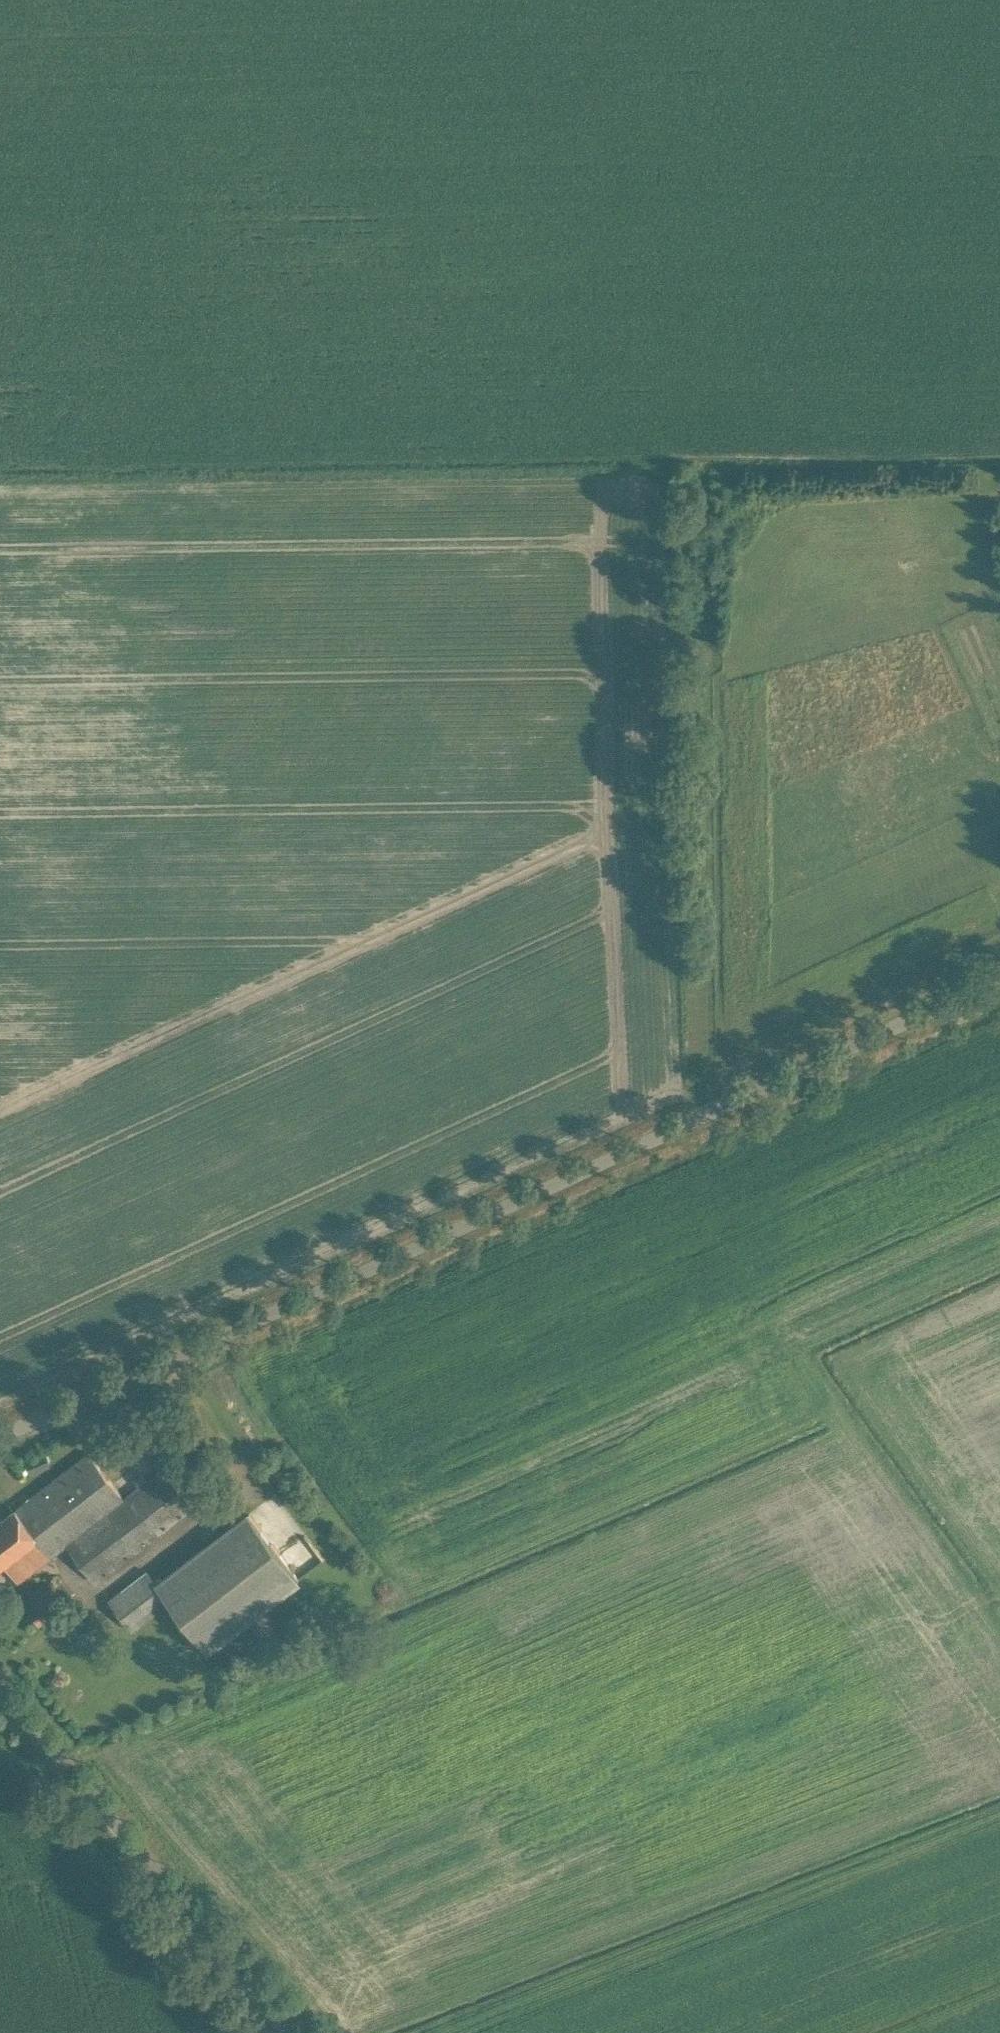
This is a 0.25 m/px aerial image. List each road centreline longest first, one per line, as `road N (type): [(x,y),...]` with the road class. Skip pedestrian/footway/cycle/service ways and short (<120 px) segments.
road 1 (unclassified): [(0,1435),(999,973)]
road 2 (unclassified): [(307,2032),(226,1926),(0,1665)]

